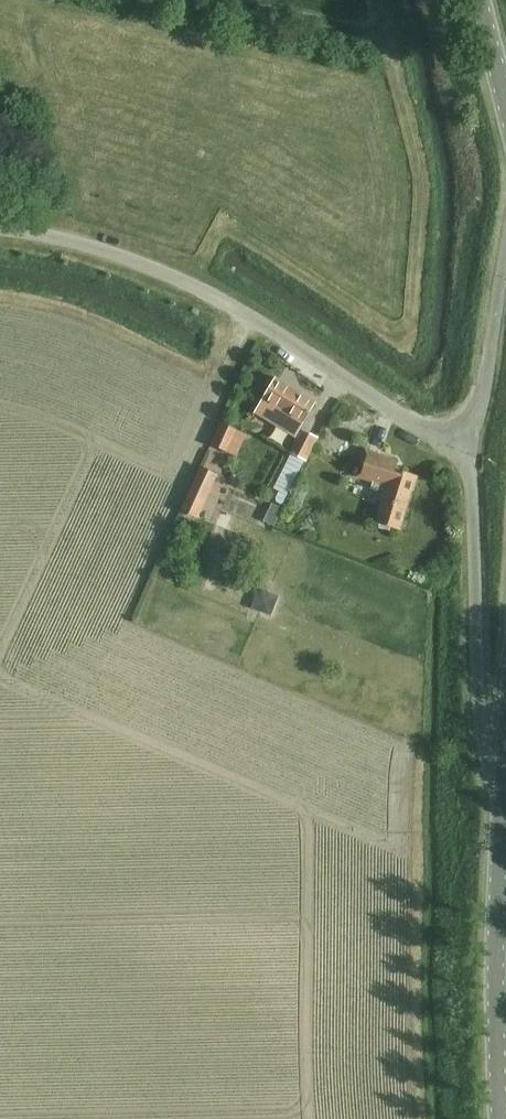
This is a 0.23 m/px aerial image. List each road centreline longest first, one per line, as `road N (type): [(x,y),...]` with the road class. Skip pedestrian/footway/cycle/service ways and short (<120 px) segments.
road 1 (unclassified): [(469,450),(403,420),(196,286),(105,249),(0,233)]
road 2 (tertiary): [(469,450),(477,697),(504,804)]
road 3 (tertiary): [(499,1118),(504,804)]
road 4 (tertiary): [(505,250),(469,450)]

